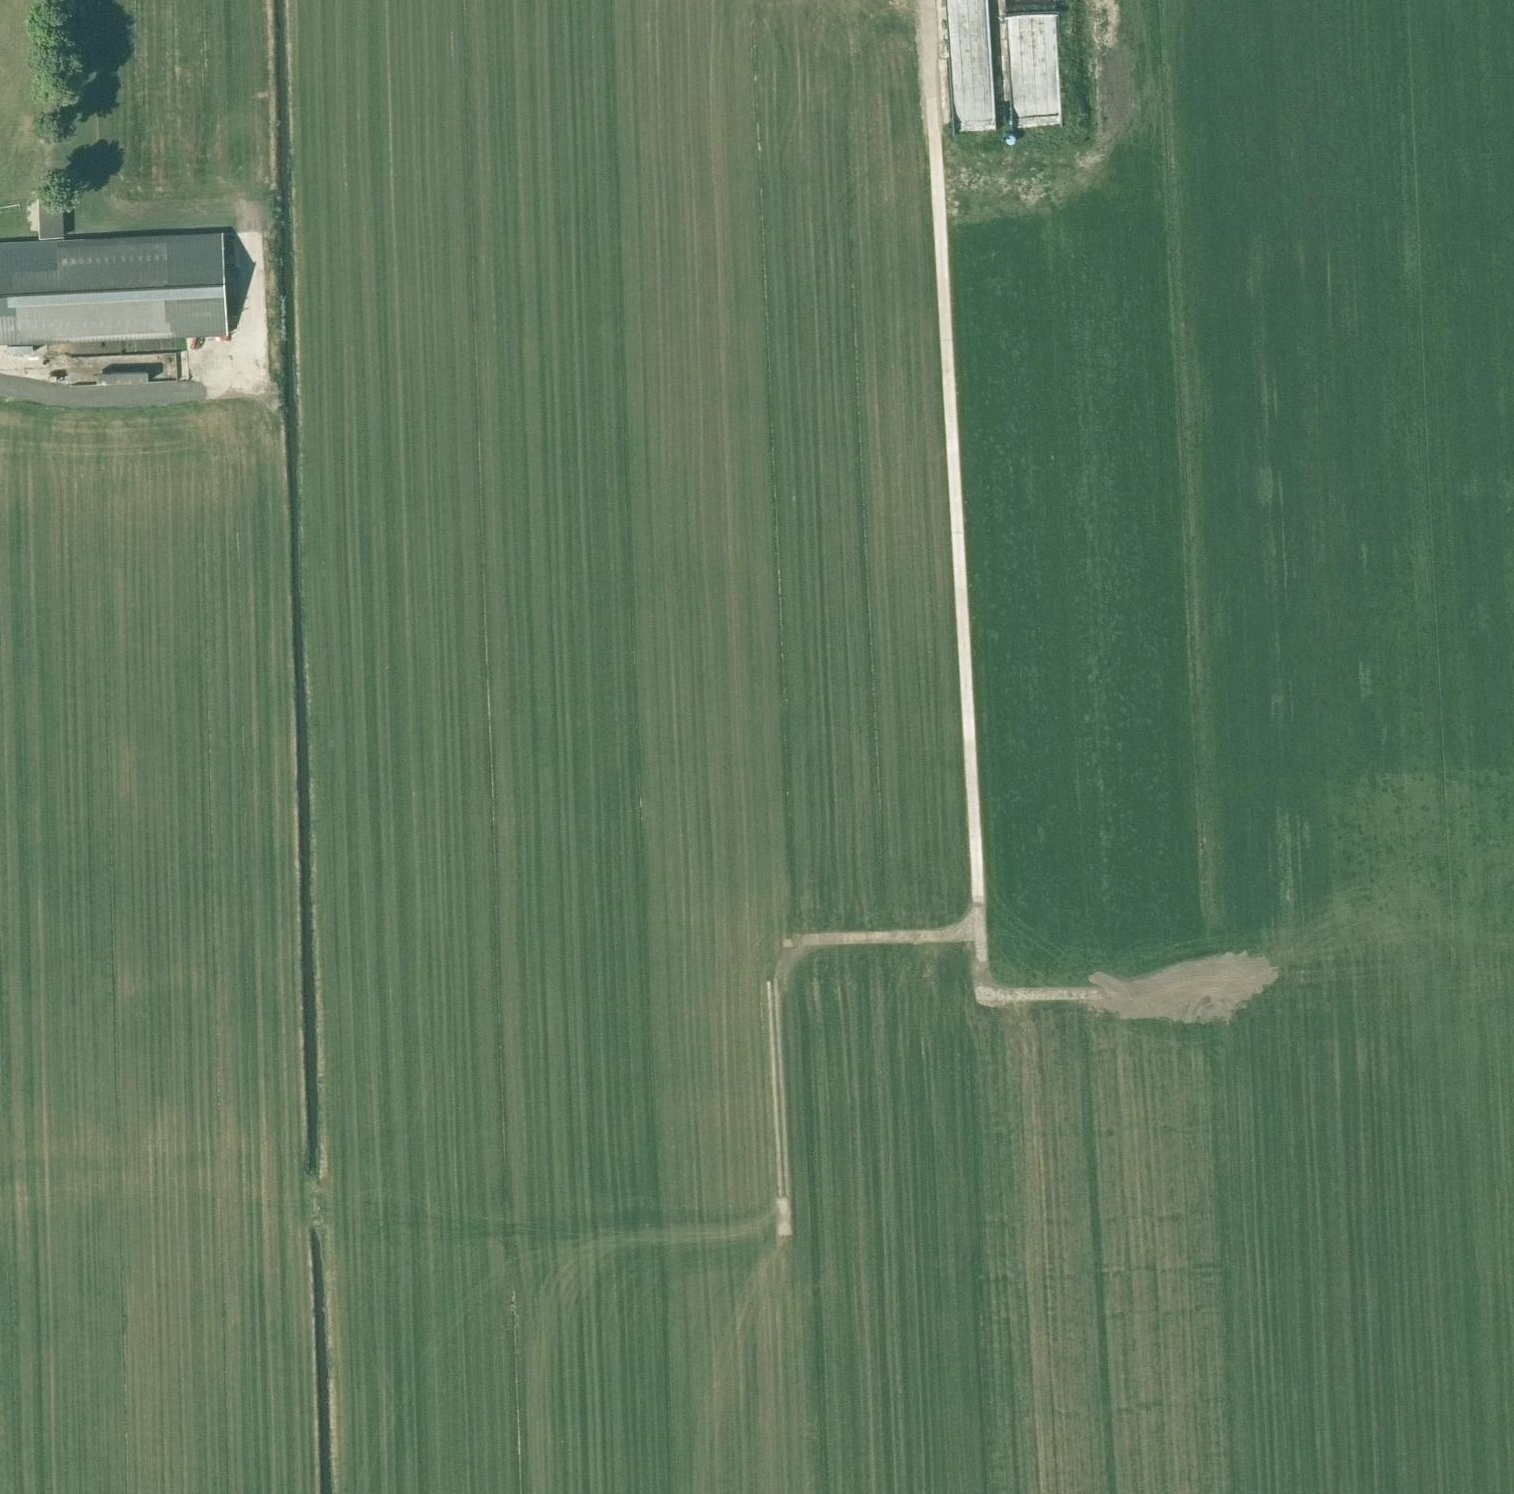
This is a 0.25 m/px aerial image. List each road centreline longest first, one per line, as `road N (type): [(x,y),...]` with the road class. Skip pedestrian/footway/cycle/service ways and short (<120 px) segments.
road 1 (track): [(926,0),(983,988),(1102,992)]
road 2 (track): [(979,933),(802,941),(778,959),(785,1232)]

